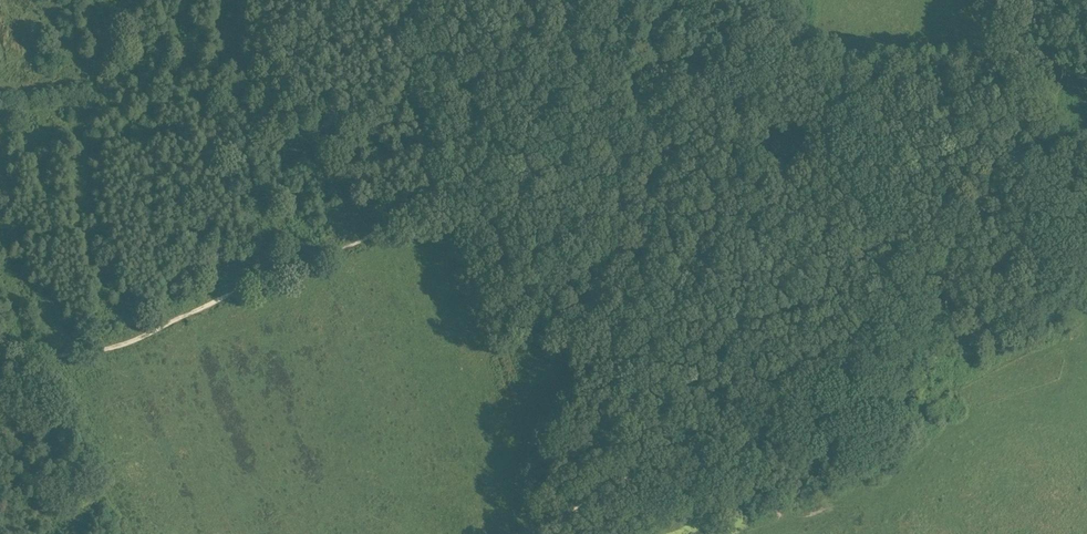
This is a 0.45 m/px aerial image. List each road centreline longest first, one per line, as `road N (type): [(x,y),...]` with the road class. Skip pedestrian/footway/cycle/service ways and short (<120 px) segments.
road 1 (track): [(1013,43),(823,52),(114,348),(0,354)]
road 2 (track): [(1086,367),(1039,153),(1023,118)]

